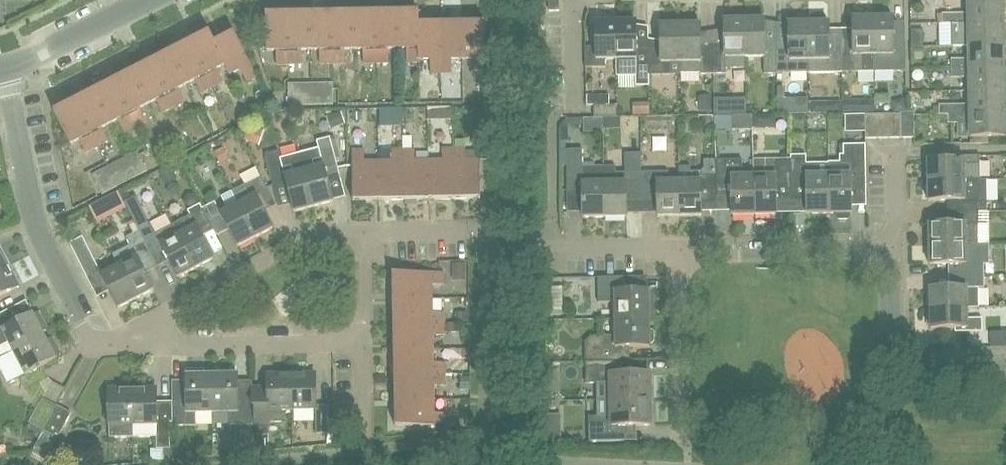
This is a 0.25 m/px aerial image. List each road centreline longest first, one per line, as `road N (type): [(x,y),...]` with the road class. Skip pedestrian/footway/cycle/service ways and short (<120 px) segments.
road 1 (residential): [(82,325),(36,227),(3,70)]
road 2 (residential): [(129,333),(304,238),(368,231)]
road 3 (residential): [(129,333),(155,343),(367,342)]
road 4 (residential): [(1005,365),(916,366),(902,358),(891,340),(892,251)]
road 5 (residential): [(554,250),(481,233),(368,231)]
road 6 (residential): [(677,434),(674,251)]
road 7 (tertiary): [(3,70),(147,3)]
road 8 (residential): [(892,251),(737,250)]
road 9 (residential): [(554,250),(551,113)]
road 10 (residential): [(551,113),(577,77),(576,0)]
road 11 (residential): [(674,251),(554,250)]

